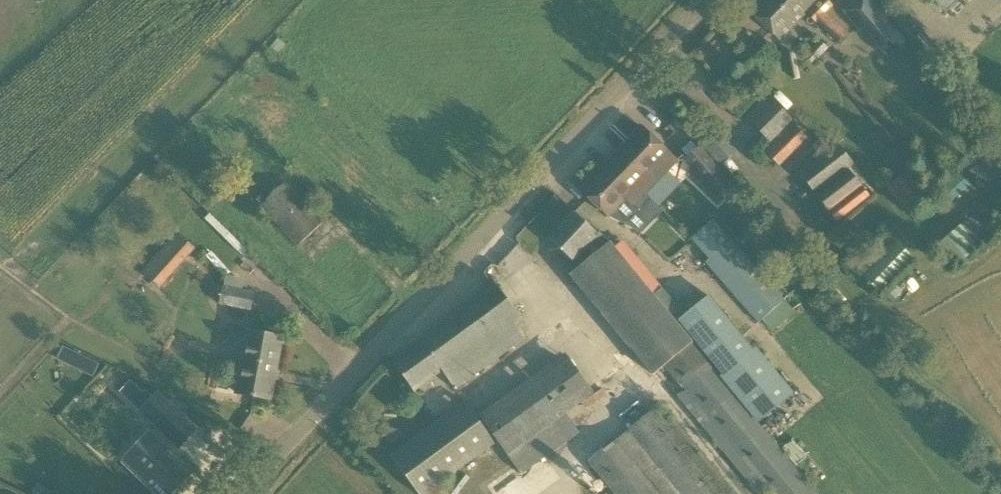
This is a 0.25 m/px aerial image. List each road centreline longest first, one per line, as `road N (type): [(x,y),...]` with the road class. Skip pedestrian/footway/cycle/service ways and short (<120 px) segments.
road 1 (unclassified): [(241,493),(713,0)]

